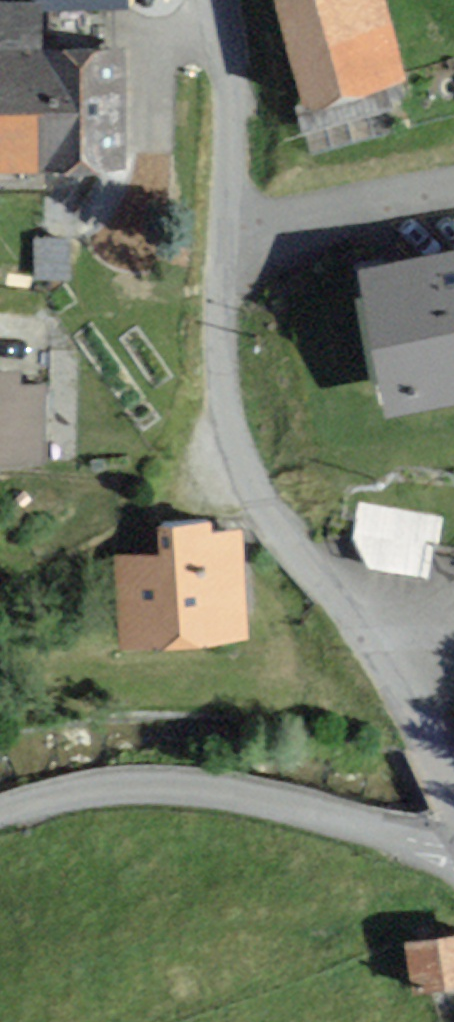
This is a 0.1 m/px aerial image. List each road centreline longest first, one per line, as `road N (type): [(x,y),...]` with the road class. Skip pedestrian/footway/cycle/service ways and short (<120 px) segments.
road 1 (residential): [(222,0),(232,247),(222,407),(287,530),(419,731),(453,814)]
road 2 (residential): [(0,810),(130,780),(255,791),(408,833),(453,860)]

